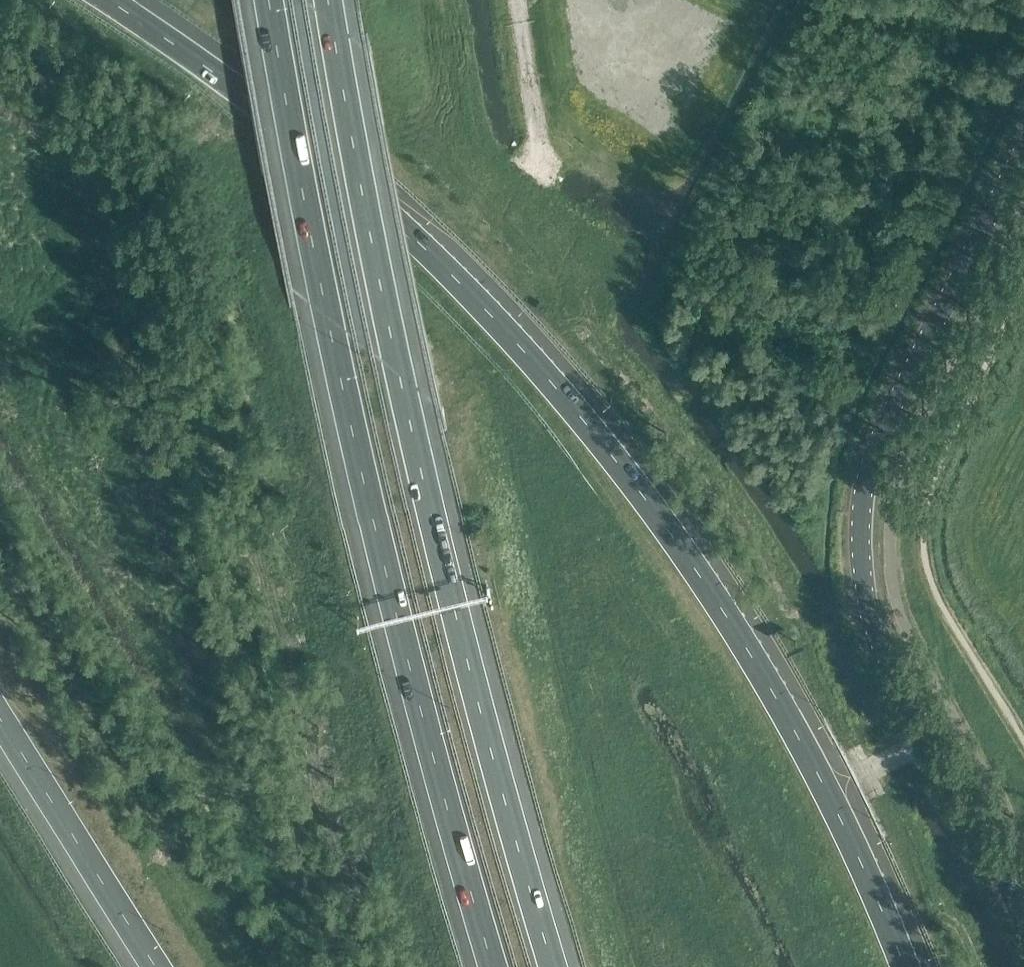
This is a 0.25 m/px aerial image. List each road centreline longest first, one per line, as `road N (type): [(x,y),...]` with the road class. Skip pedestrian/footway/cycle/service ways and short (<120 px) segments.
road 1 (motorway): [(914,966),(790,700),(712,571),(605,432),(456,273),(329,156),(114,0)]
road 2 (motorway): [(553,966),(451,599),(329,0)]
road 3 (motorway): [(270,0),(328,319),(486,966)]
road 4 (tertiary): [(1023,913),(885,655),(865,596),(860,532),(867,478),(889,414),(1023,148)]
road 5 (motorway): [(0,715),(158,966)]

